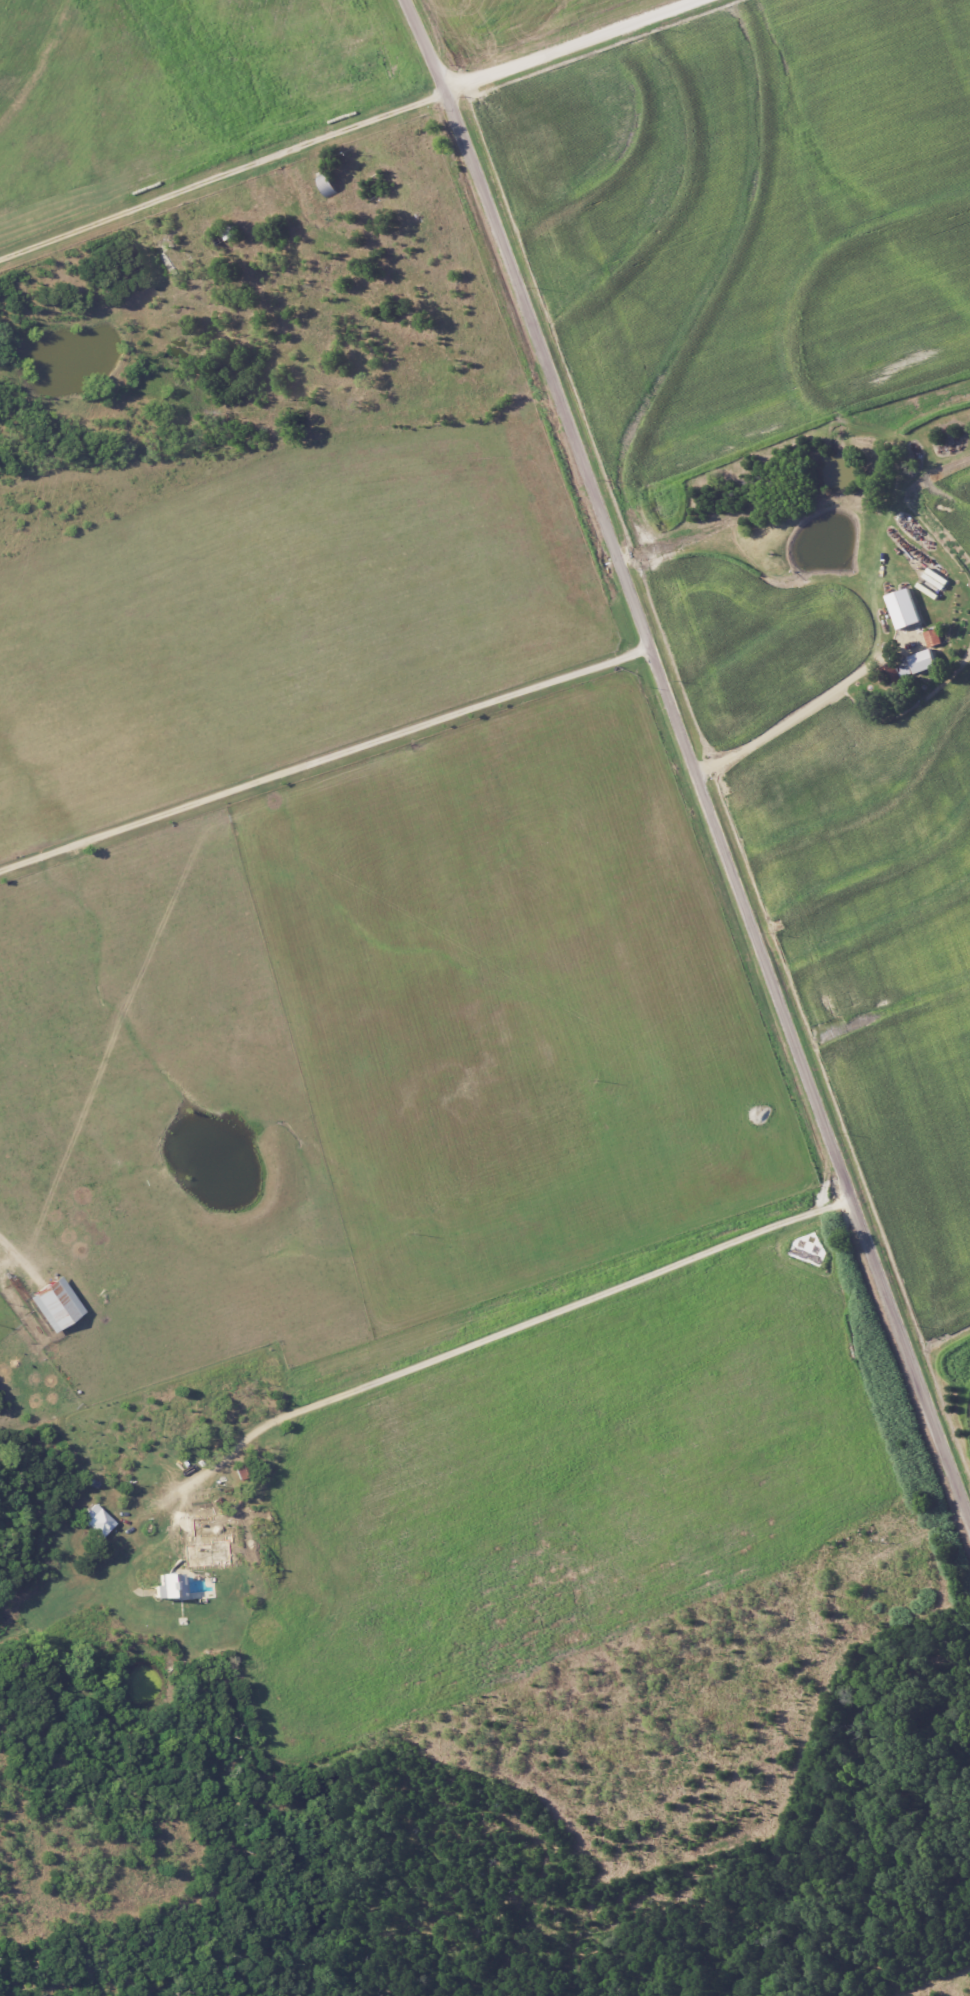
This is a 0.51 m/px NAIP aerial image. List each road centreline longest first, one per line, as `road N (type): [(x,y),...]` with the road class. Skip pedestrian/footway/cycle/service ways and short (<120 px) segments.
road 1 (residential): [(969,1520),(537,330),(405,0)]
road 2 (residential): [(444,86),(702,0)]

